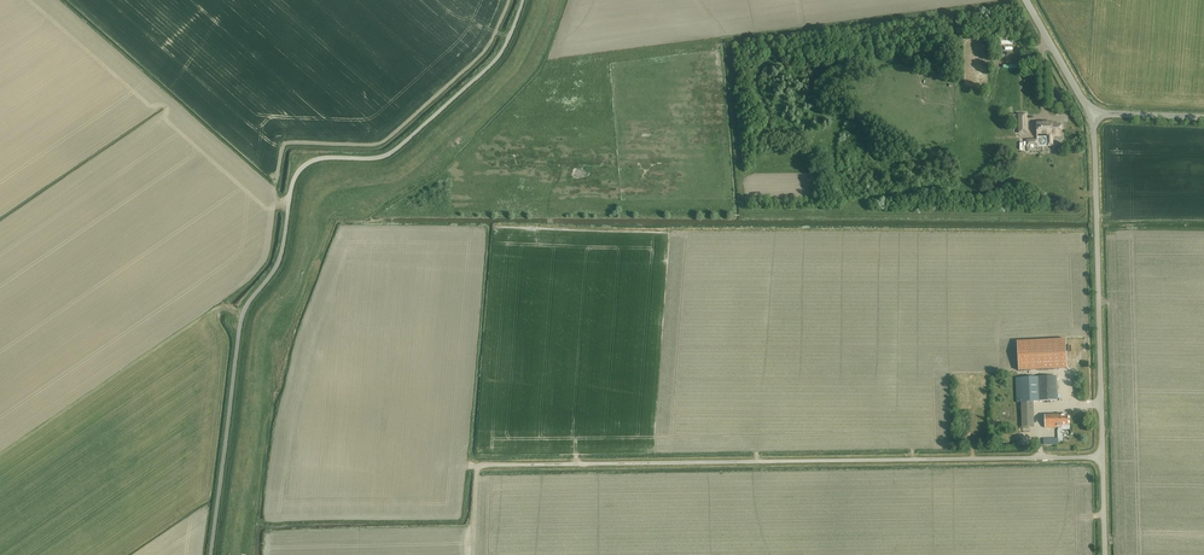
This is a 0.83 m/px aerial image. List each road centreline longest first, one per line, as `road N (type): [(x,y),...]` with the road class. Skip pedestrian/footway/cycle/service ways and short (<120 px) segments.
road 1 (unclassified): [(211,554),(239,327),(281,258),(296,174),(323,158),(395,151),(500,54),(523,0)]
road 2 (unclassified): [(478,466),(1103,458)]
road 3 (unclassified): [(1103,458),(1095,114)]
road 4 (track): [(261,554),(264,528),(473,525),(478,466)]
road 5 (unclassified): [(1095,114),(1025,0)]

